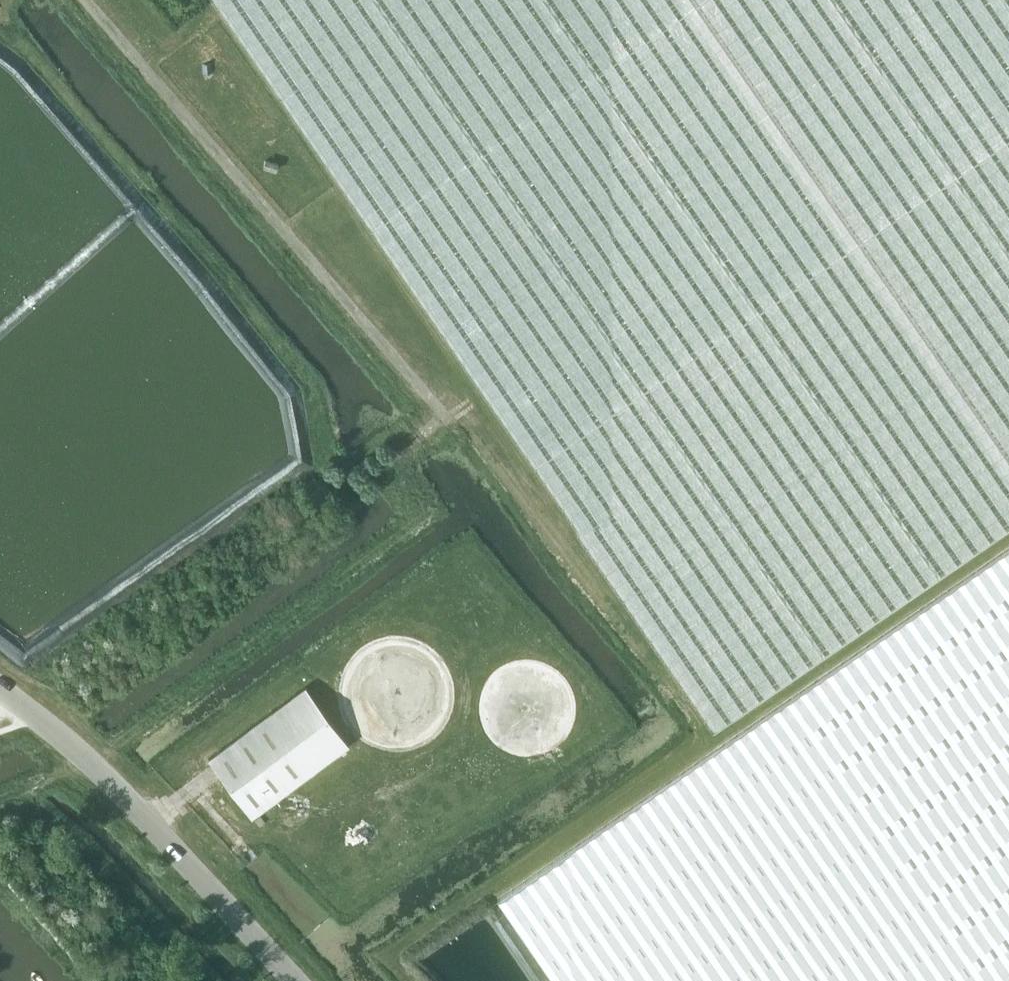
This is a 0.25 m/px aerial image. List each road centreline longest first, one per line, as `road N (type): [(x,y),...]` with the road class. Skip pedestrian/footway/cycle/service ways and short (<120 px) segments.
road 1 (unclassified): [(295,980),(115,786),(0,688)]

